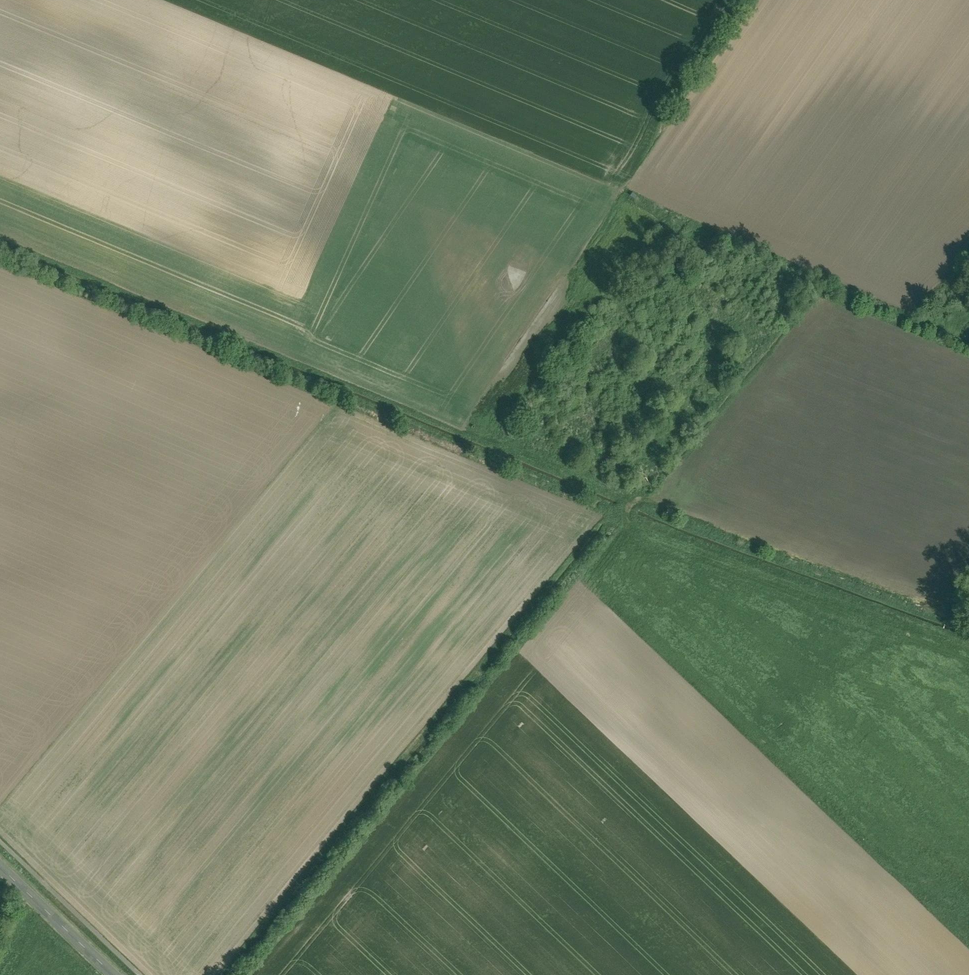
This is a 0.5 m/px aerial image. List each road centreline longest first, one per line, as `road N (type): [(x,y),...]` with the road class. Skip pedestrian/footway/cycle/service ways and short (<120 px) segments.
road 1 (tertiary): [(0,867),(113,974)]

